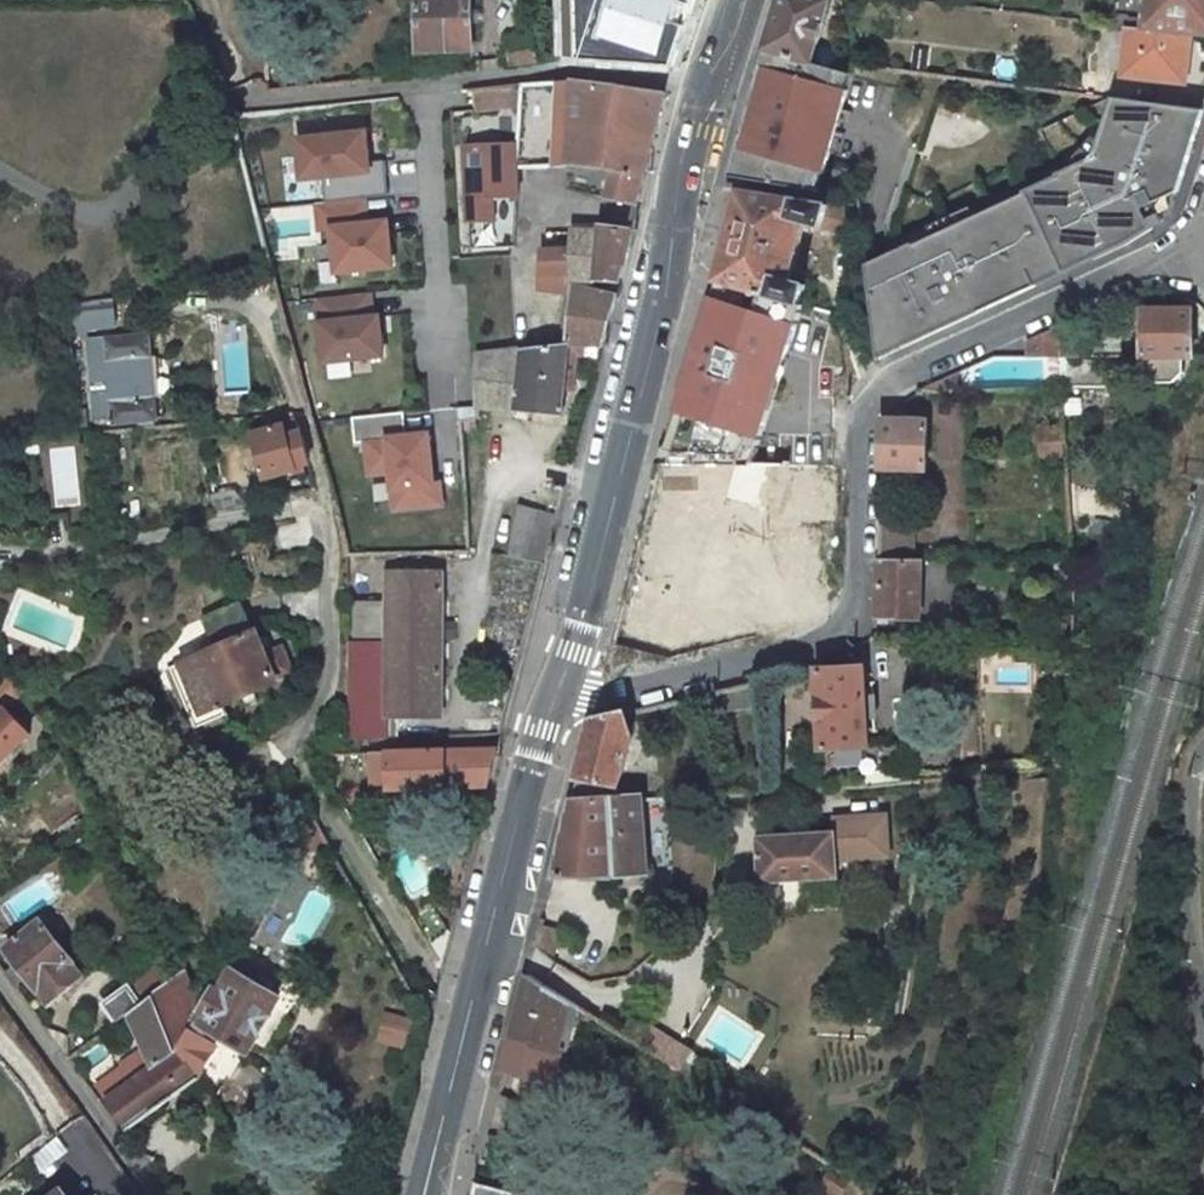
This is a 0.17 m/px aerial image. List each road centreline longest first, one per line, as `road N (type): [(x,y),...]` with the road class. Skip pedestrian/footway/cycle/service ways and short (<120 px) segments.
road 1 (residential): [(549,709),(828,641),(845,629),(856,594),(867,398),(906,367),(1203,236)]
road 2 (primary): [(549,709),(574,654),(660,314),(686,147),(727,0)]
road 3 (primary): [(447,1107),(549,709)]
road 4 (residential): [(1203,1085),(1193,807),(1203,761)]
road 5 (track): [(36,553),(325,506)]
road 6 (residential): [(151,1194),(0,983)]

